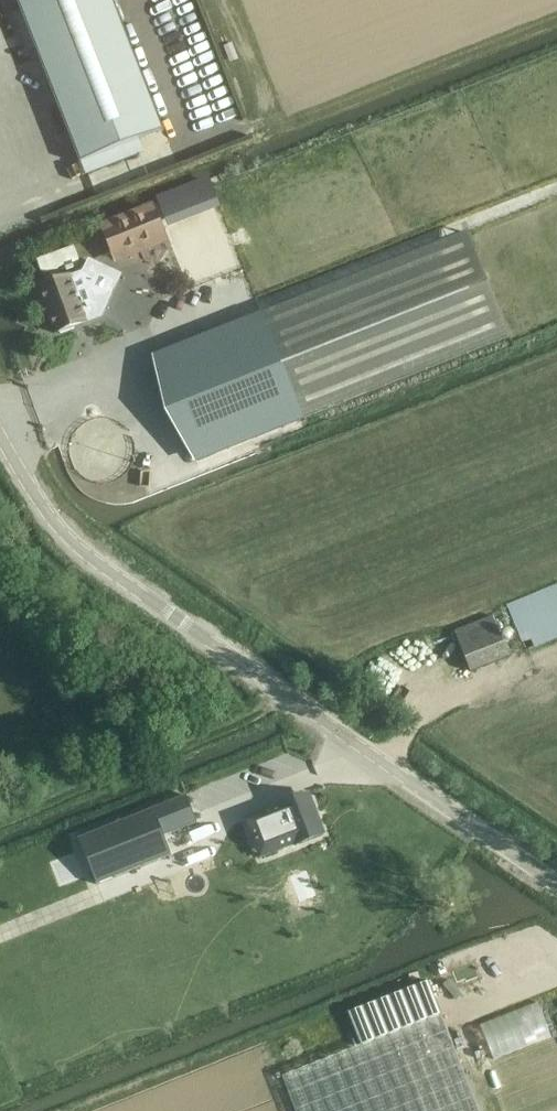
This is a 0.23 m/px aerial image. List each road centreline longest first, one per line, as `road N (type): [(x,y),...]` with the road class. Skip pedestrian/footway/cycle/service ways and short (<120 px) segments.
road 1 (unclassified): [(556,885),(97,564),(51,520),(0,434)]
road 2 (track): [(32,205),(199,139),(145,0)]
road 3 (track): [(258,302),(556,185)]
road 4 (track): [(290,699),(0,820)]

